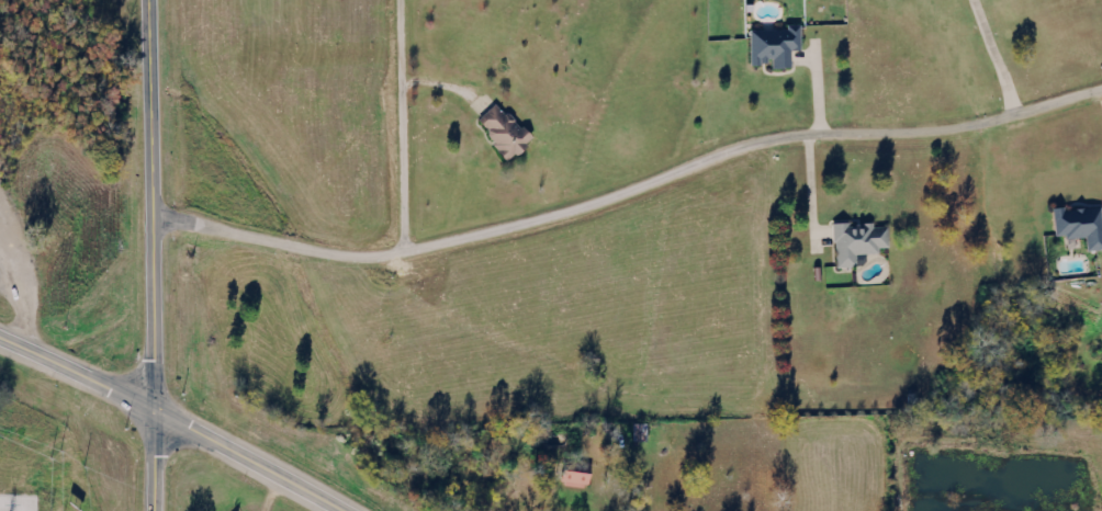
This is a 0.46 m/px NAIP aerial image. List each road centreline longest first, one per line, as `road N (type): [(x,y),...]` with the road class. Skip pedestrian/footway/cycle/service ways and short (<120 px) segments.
road 1 (residential): [(153,227),(401,256),(795,136),(975,126),(1101,92)]
road 2 (tertiary): [(157,510),(150,0)]
road 3 (secondary): [(330,510),(0,348)]

